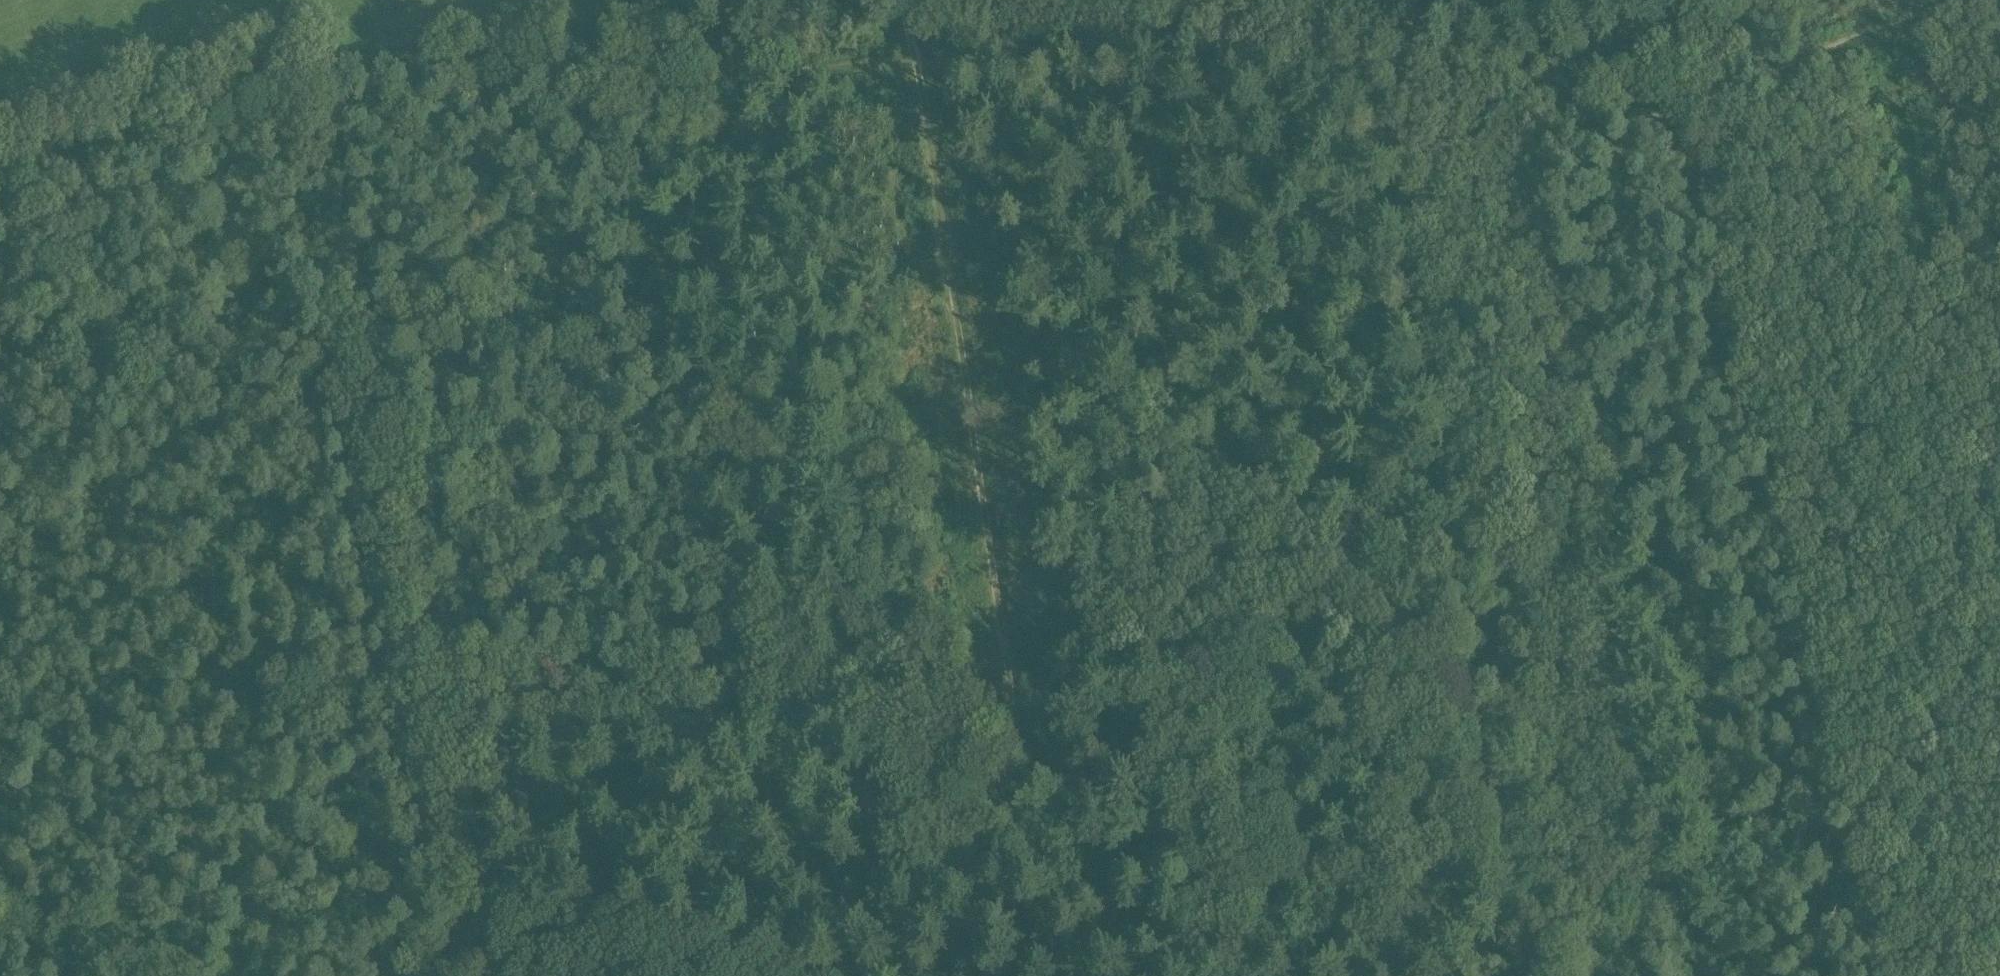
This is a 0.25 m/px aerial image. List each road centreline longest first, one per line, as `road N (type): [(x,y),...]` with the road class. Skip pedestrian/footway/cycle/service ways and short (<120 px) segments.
road 1 (track): [(1967,0),(1880,22),(1677,112),(1497,141),(1387,139),(1271,79),(1155,62),(533,69),(313,63),(251,75),(193,121),(76,167),(0,186)]
road 2 (track): [(675,975),(690,892),(737,789),(775,762),(1005,735),(1012,694),(921,93),(903,65),(897,0)]
road 3 (track): [(1005,735),(1462,669),(1369,0)]
road 4 (track): [(313,63),(497,895)]
road 5 (track): [(1876,0),(1999,599)]

